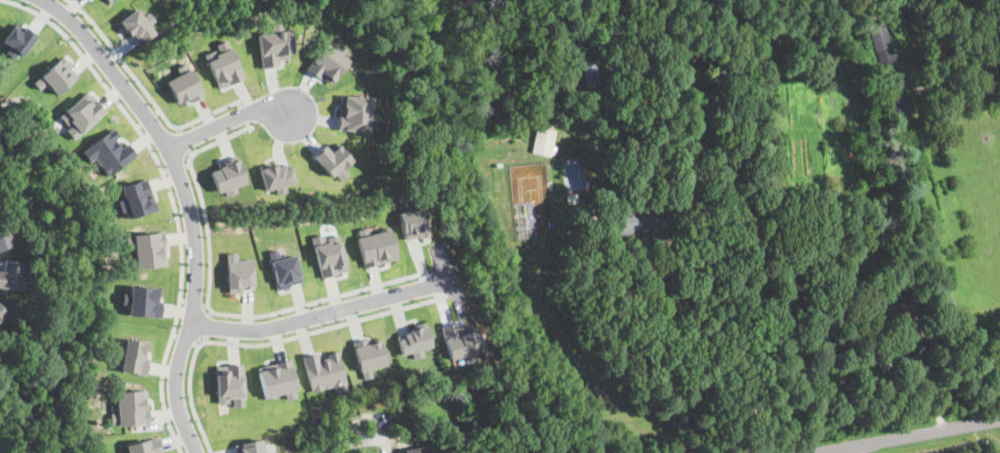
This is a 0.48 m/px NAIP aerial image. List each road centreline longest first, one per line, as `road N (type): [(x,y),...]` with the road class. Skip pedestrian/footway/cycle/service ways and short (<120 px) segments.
road 1 (residential): [(45,0),(88,38),(176,166),(194,227),(190,323)]
road 2 (residential): [(453,277),(252,331),(190,323)]
road 3 (residential): [(999,420),(810,452)]
road 4 (residential): [(190,323),(175,385),(197,452)]
road 5 (residential): [(168,149),(262,107),(292,110)]

